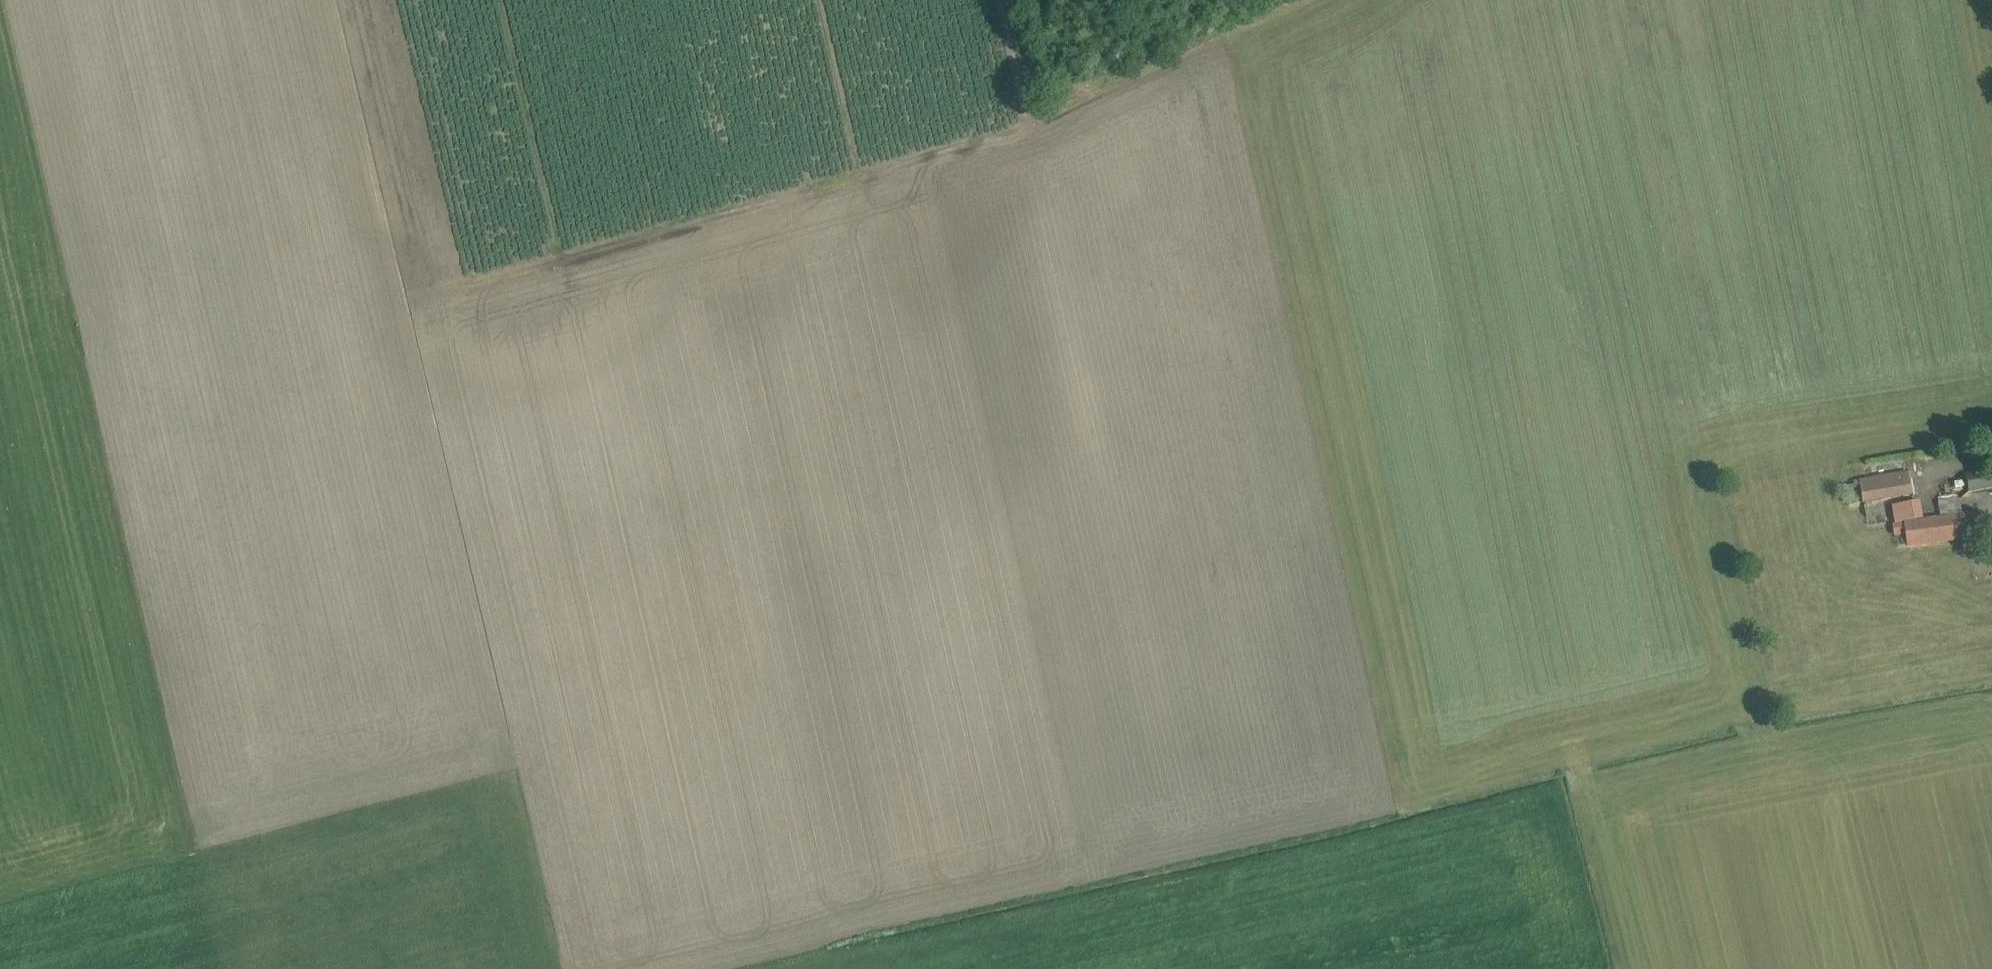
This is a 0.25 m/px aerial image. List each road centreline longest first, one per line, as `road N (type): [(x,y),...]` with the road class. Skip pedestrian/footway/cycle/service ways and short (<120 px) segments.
road 1 (track): [(1023,134),(991,0)]

